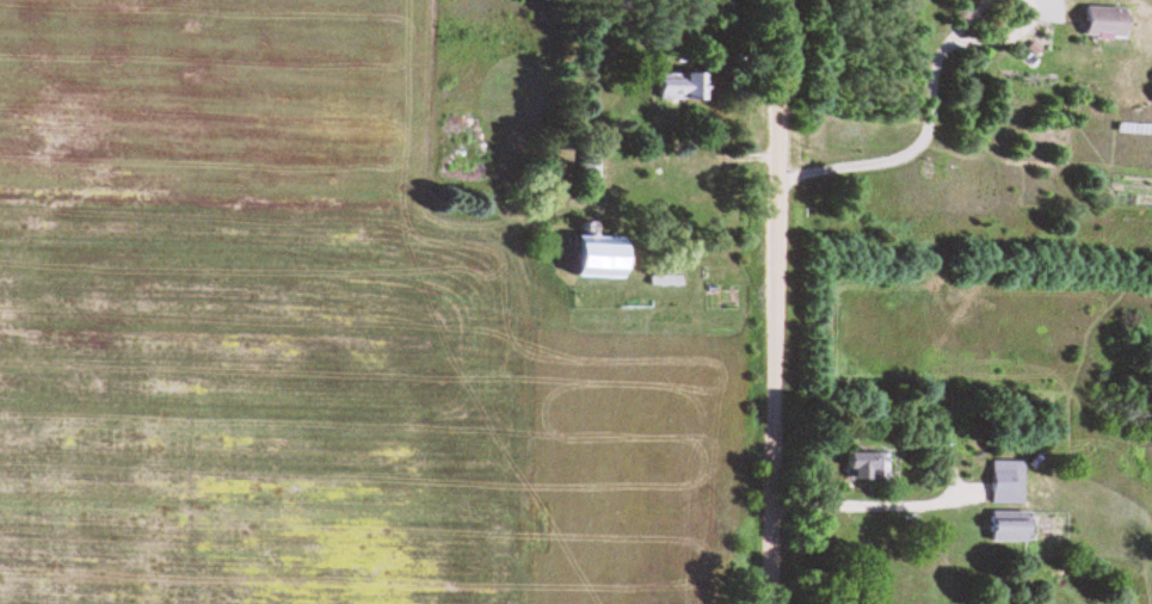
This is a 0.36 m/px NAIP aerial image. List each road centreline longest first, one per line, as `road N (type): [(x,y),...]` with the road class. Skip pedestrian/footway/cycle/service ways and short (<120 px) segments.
road 1 (residential): [(772,603),(780,0)]

